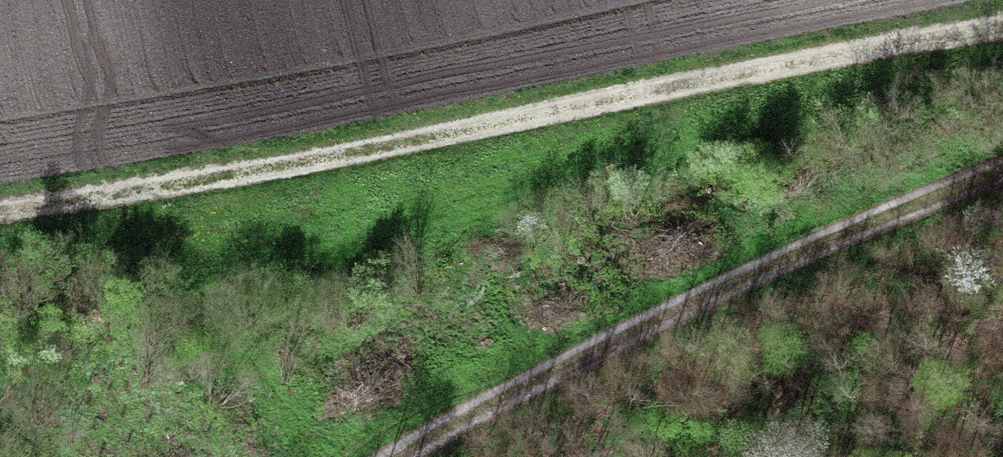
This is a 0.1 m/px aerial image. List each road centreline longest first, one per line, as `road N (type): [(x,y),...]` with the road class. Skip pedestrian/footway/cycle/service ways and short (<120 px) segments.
road 1 (track): [(0,208),(478,117),(1002,44)]
road 2 (track): [(1002,162),(924,189),(381,456)]

